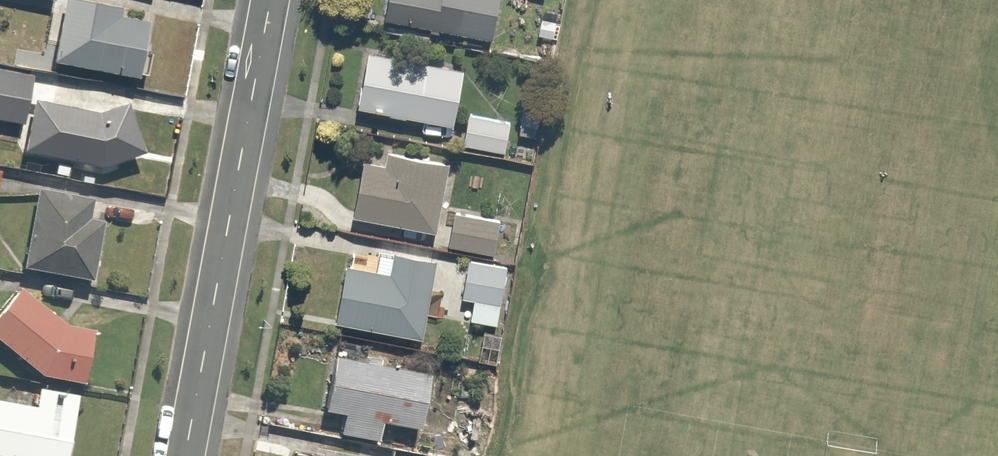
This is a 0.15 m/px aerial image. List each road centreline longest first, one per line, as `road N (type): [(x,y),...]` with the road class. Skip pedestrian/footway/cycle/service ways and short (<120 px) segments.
road 1 (residential): [(270,0),(187,455)]

